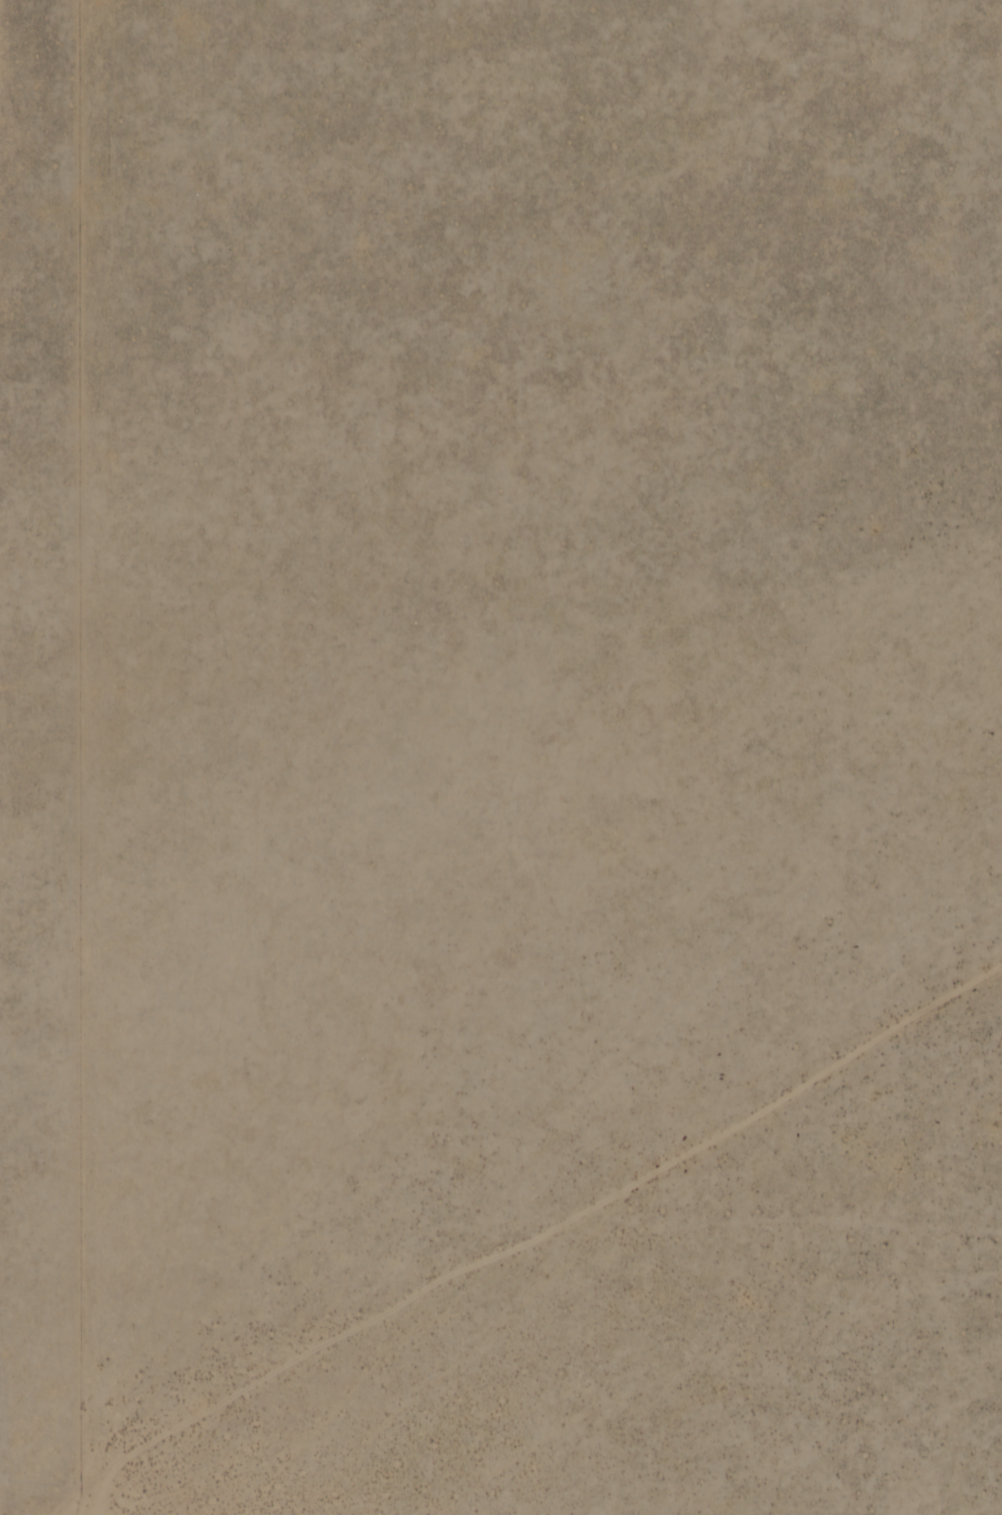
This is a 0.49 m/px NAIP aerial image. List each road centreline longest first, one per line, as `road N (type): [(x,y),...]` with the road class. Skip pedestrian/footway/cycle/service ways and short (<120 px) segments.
road 1 (track): [(91,1514),(113,1461),(1001,961)]

